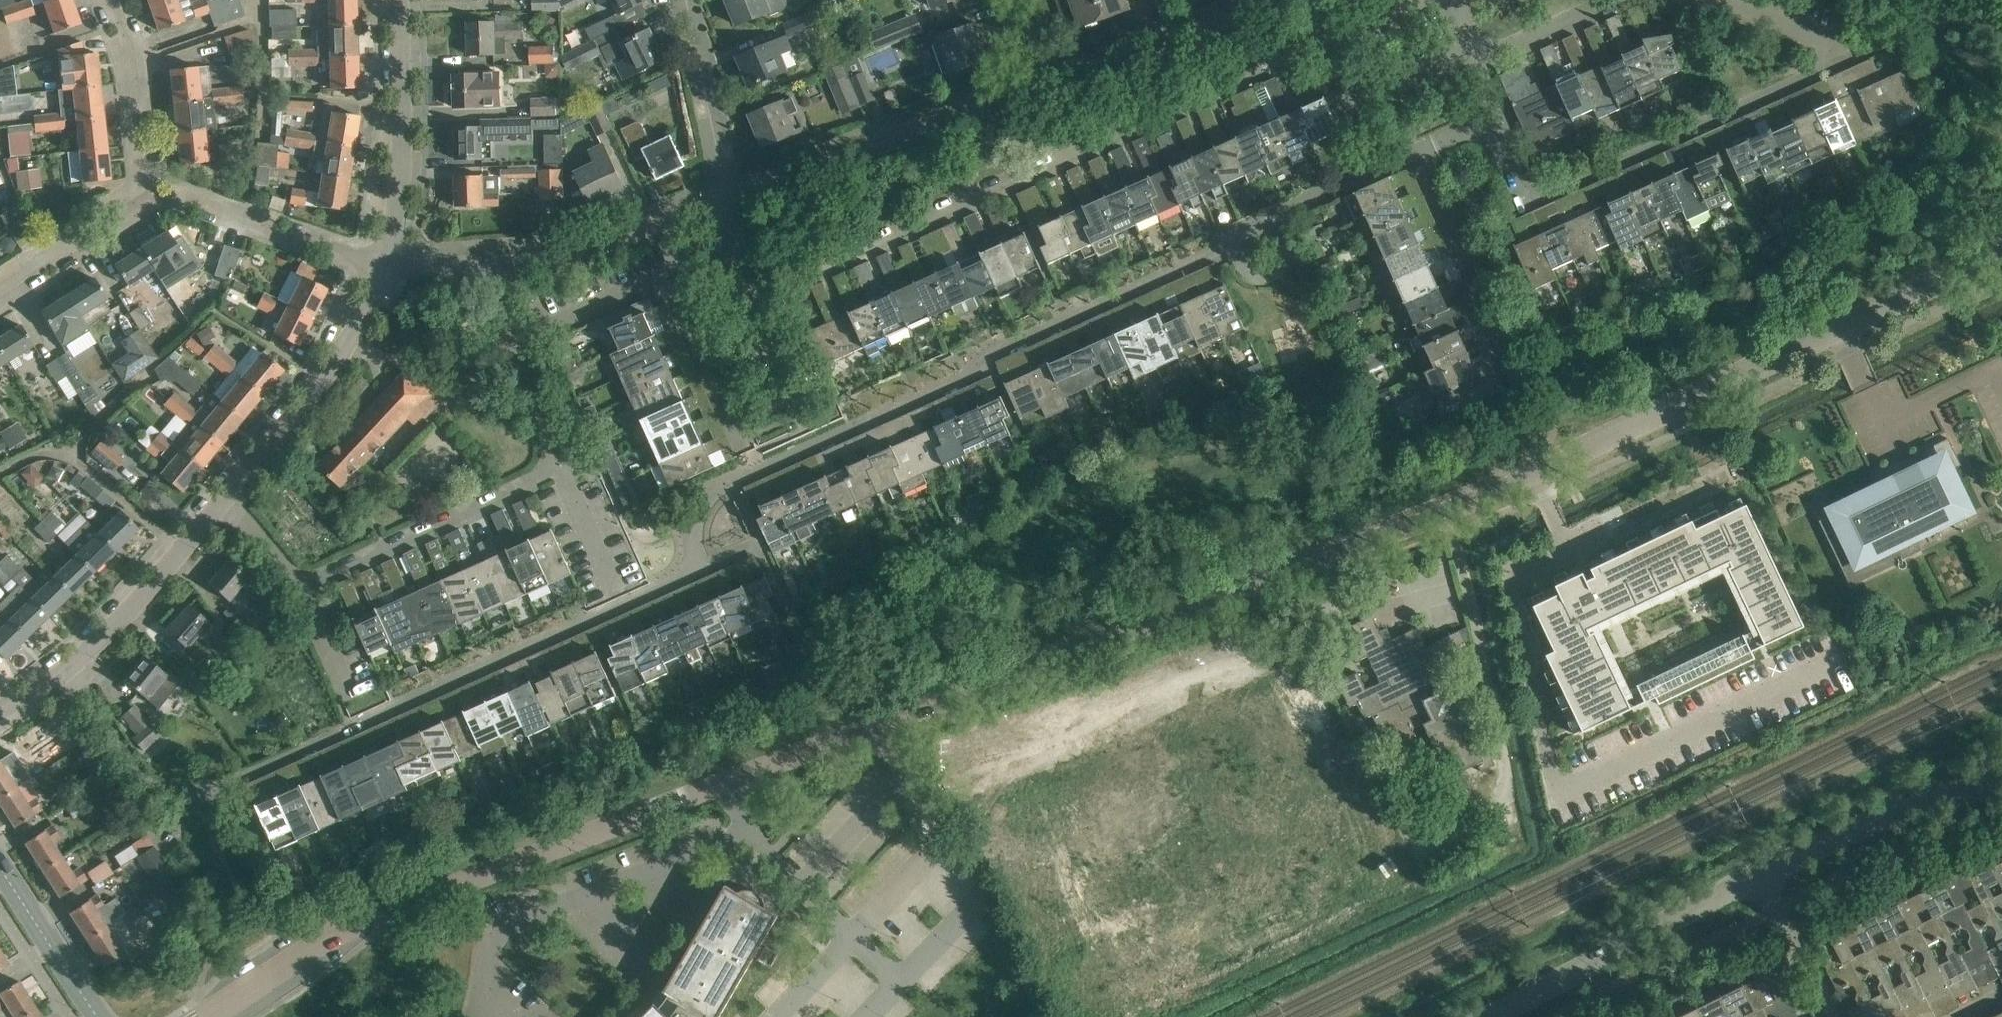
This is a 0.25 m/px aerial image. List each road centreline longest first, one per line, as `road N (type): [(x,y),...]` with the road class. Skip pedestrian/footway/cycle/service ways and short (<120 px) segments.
road 1 (unclassified): [(206,1016),(369,921),(1411,524),(2001,253)]
road 2 (residential): [(1418,150),(1251,226),(1210,257),(1004,345),(957,383),(715,491),(700,514),(692,574),(678,585),(219,791),(165,792),(142,778),(65,673)]
road 3 (residential): [(727,244),(751,298),(1438,0)]
road 4 (residential): [(302,587),(540,477),(555,458),(554,436),(523,369),(523,346),(727,244)]
road 5 (residential): [(1693,0),(1812,36),(1830,51),(1827,62),(1535,192),(1522,182),(1499,117)]
road 6 (unclassified): [(387,262),(474,267),(552,259),(708,199)]
road 7 (unclassified): [(731,190),(1033,83)]
road 8 (tertiary): [(1497,1016),(1759,876)]
road 9 (unclassified): [(230,499),(364,319),(387,262)]
road 10 (residential): [(1539,397),(1418,150)]
road 11 (unclassified): [(387,262),(397,208),(396,0)]
road 12 (tertiary): [(1759,876),(1874,821),(2001,780)]
road 13 (residential): [(387,262),(188,198),(138,197)]
road 14 (unclassified): [(1033,83),(1265,0)]
road 15 (unclassified): [(65,673),(230,499)]
road 16 (residential): [(138,197),(121,61),(100,0)]
road 17 (residential): [(731,190),(702,0)]
road 18 (secondary): [(98,1016),(0,872)]
road 19 (residential): [(0,283),(138,197)]
road 20 (residential): [(1839,1016),(1787,910),(1759,876)]
road 21 (residential): [(1475,53),(1616,0)]
road 22 (residential): [(1350,101),(1475,53)]

